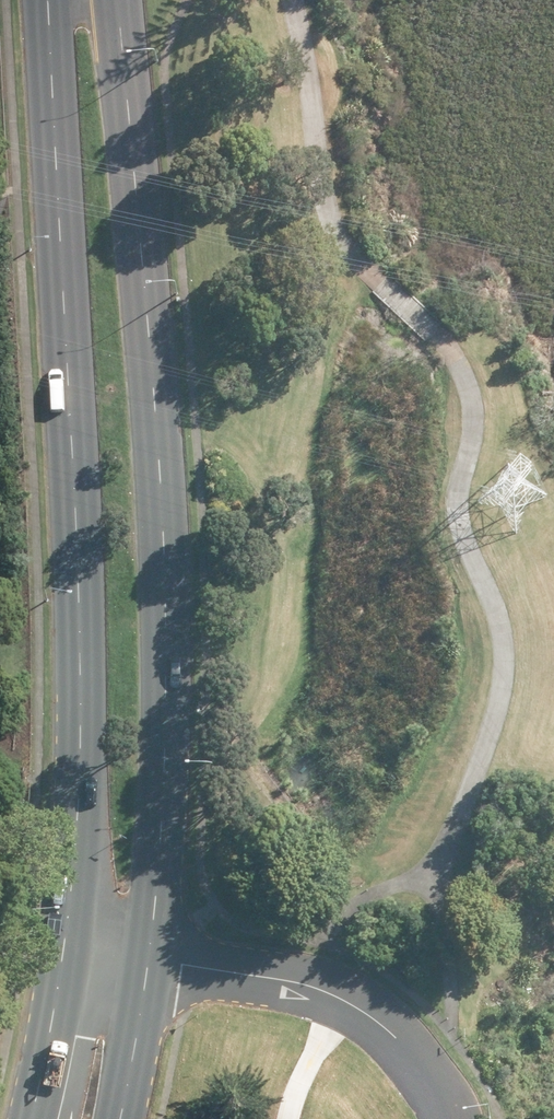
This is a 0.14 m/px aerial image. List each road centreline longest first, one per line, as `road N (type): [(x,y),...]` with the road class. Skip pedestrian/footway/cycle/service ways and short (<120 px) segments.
road 1 (primary): [(113,0),(158,425),(168,641),(164,807),(148,963)]
road 2 (primary): [(66,956),(83,726),(53,68),(59,0)]
road 3 (unclassified): [(148,963),(282,981),(336,996),(403,1043),(452,1118)]
road 4 (primary): [(32,1118),(66,956)]
road 5 (primary): [(148,963),(116,1118)]

